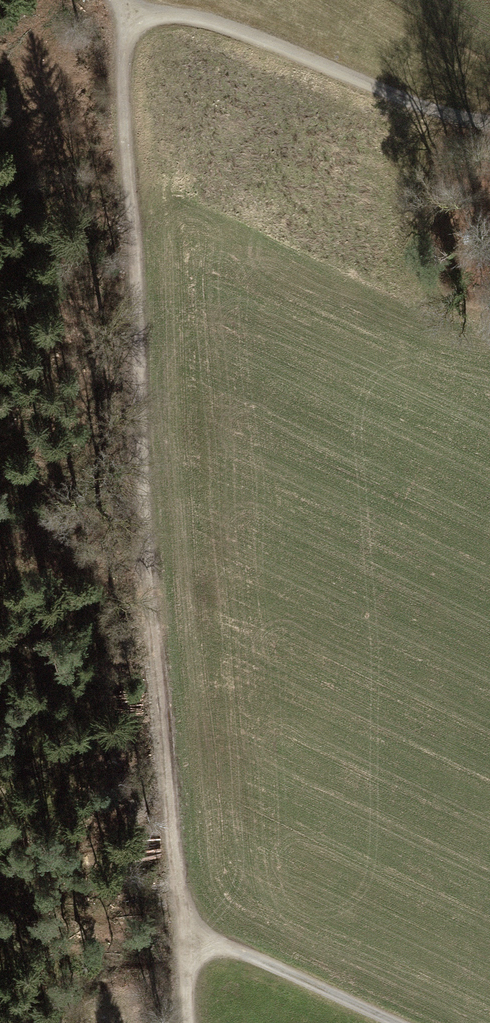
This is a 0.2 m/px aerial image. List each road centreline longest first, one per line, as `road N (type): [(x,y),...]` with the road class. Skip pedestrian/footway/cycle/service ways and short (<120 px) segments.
road 1 (track): [(128,16),(120,86),(137,455),(183,1022)]
road 2 (track): [(489,123),(442,116),(244,35),(128,16)]
road 3 (track): [(174,919),(399,1022)]

